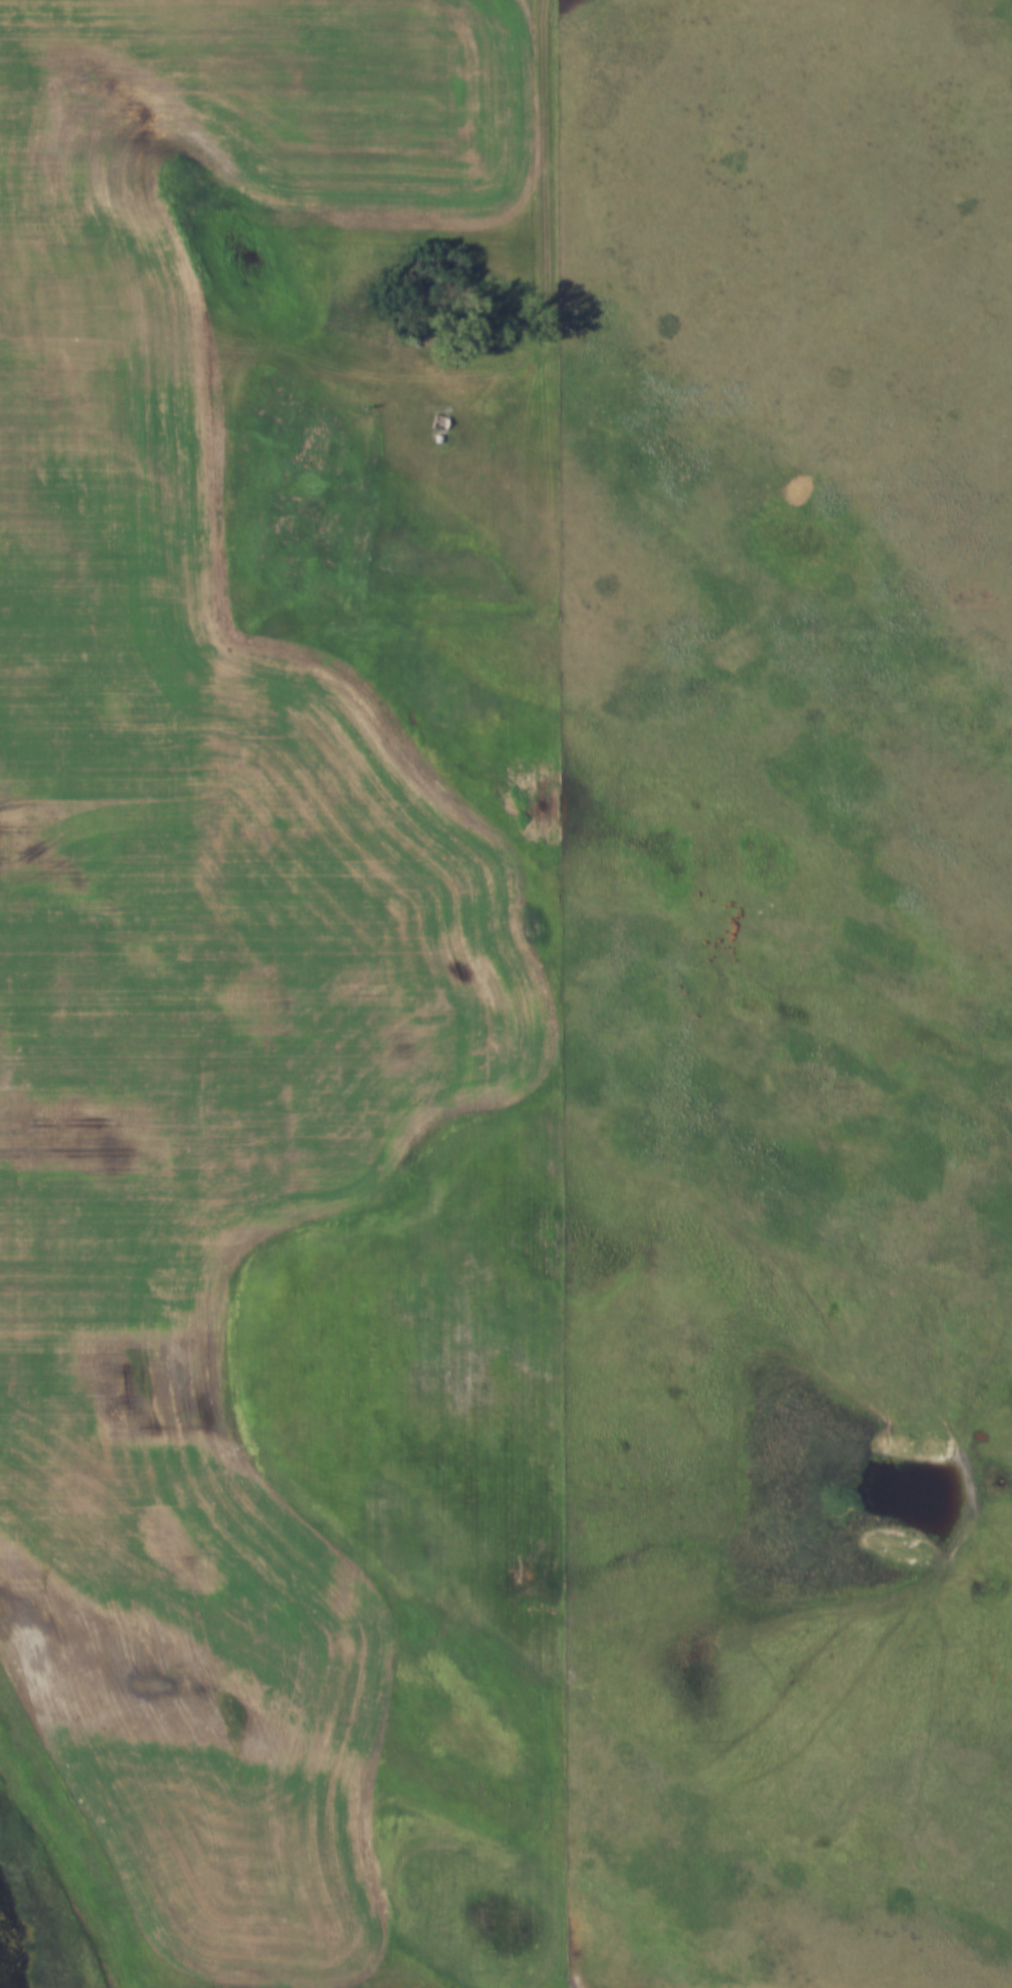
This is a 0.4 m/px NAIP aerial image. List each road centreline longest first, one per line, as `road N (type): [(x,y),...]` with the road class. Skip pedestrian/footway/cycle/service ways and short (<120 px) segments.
road 1 (track): [(546,0),(556,346)]

